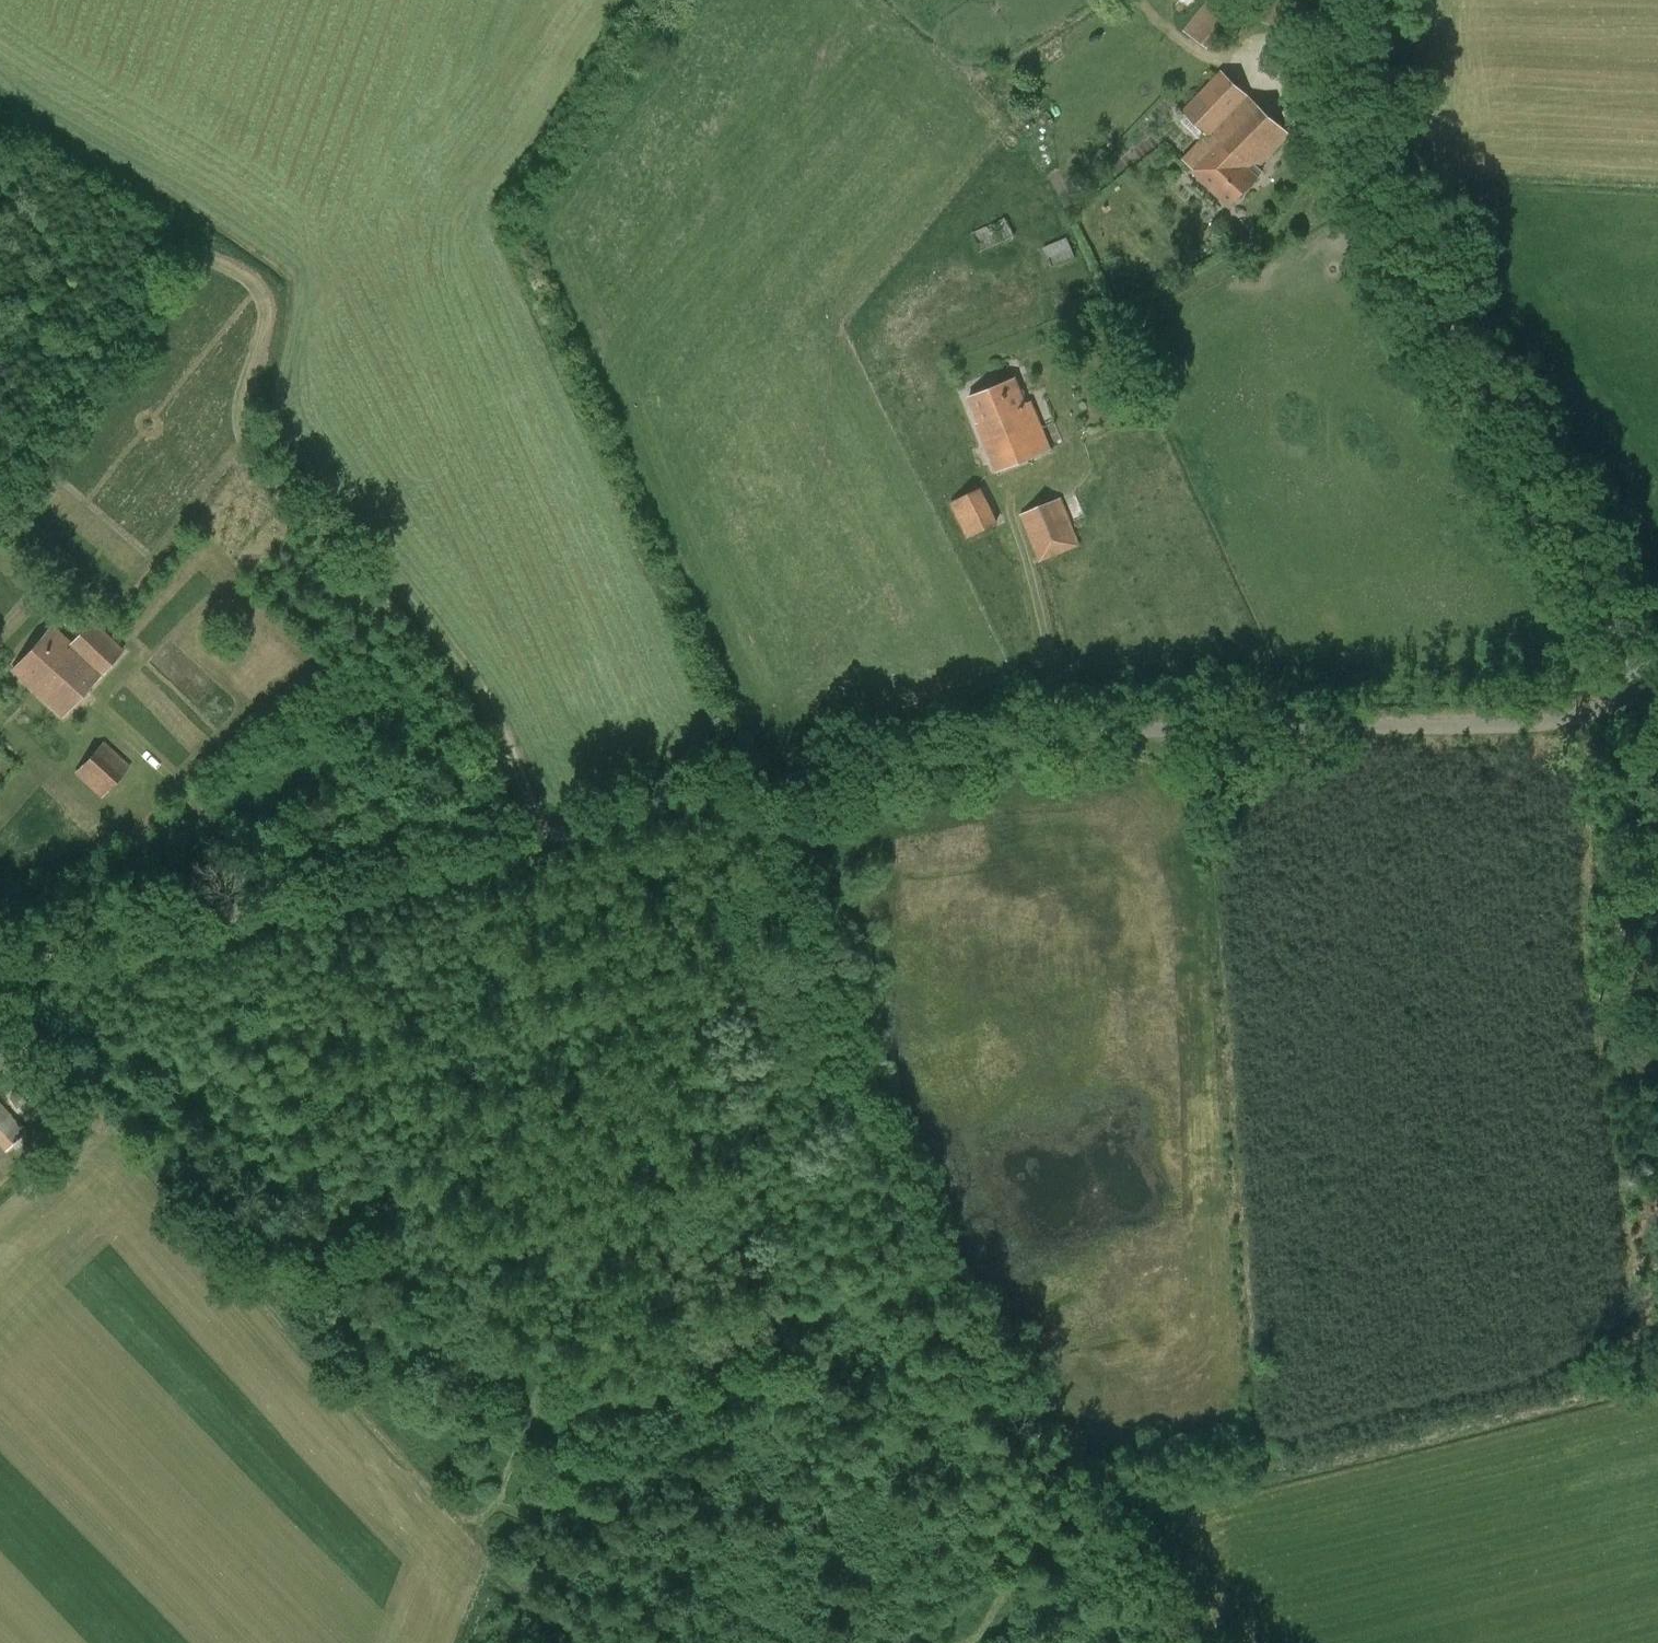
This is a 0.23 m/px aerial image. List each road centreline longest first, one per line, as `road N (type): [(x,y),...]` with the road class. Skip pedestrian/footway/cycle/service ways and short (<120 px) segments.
road 1 (unclassified): [(0,982),(272,904),(587,827),(1004,744),(1171,729),(1505,724),(1581,715),(1647,689)]
road 2 (tertiary): [(1647,689),(1425,286),(1371,154),(1347,0)]

